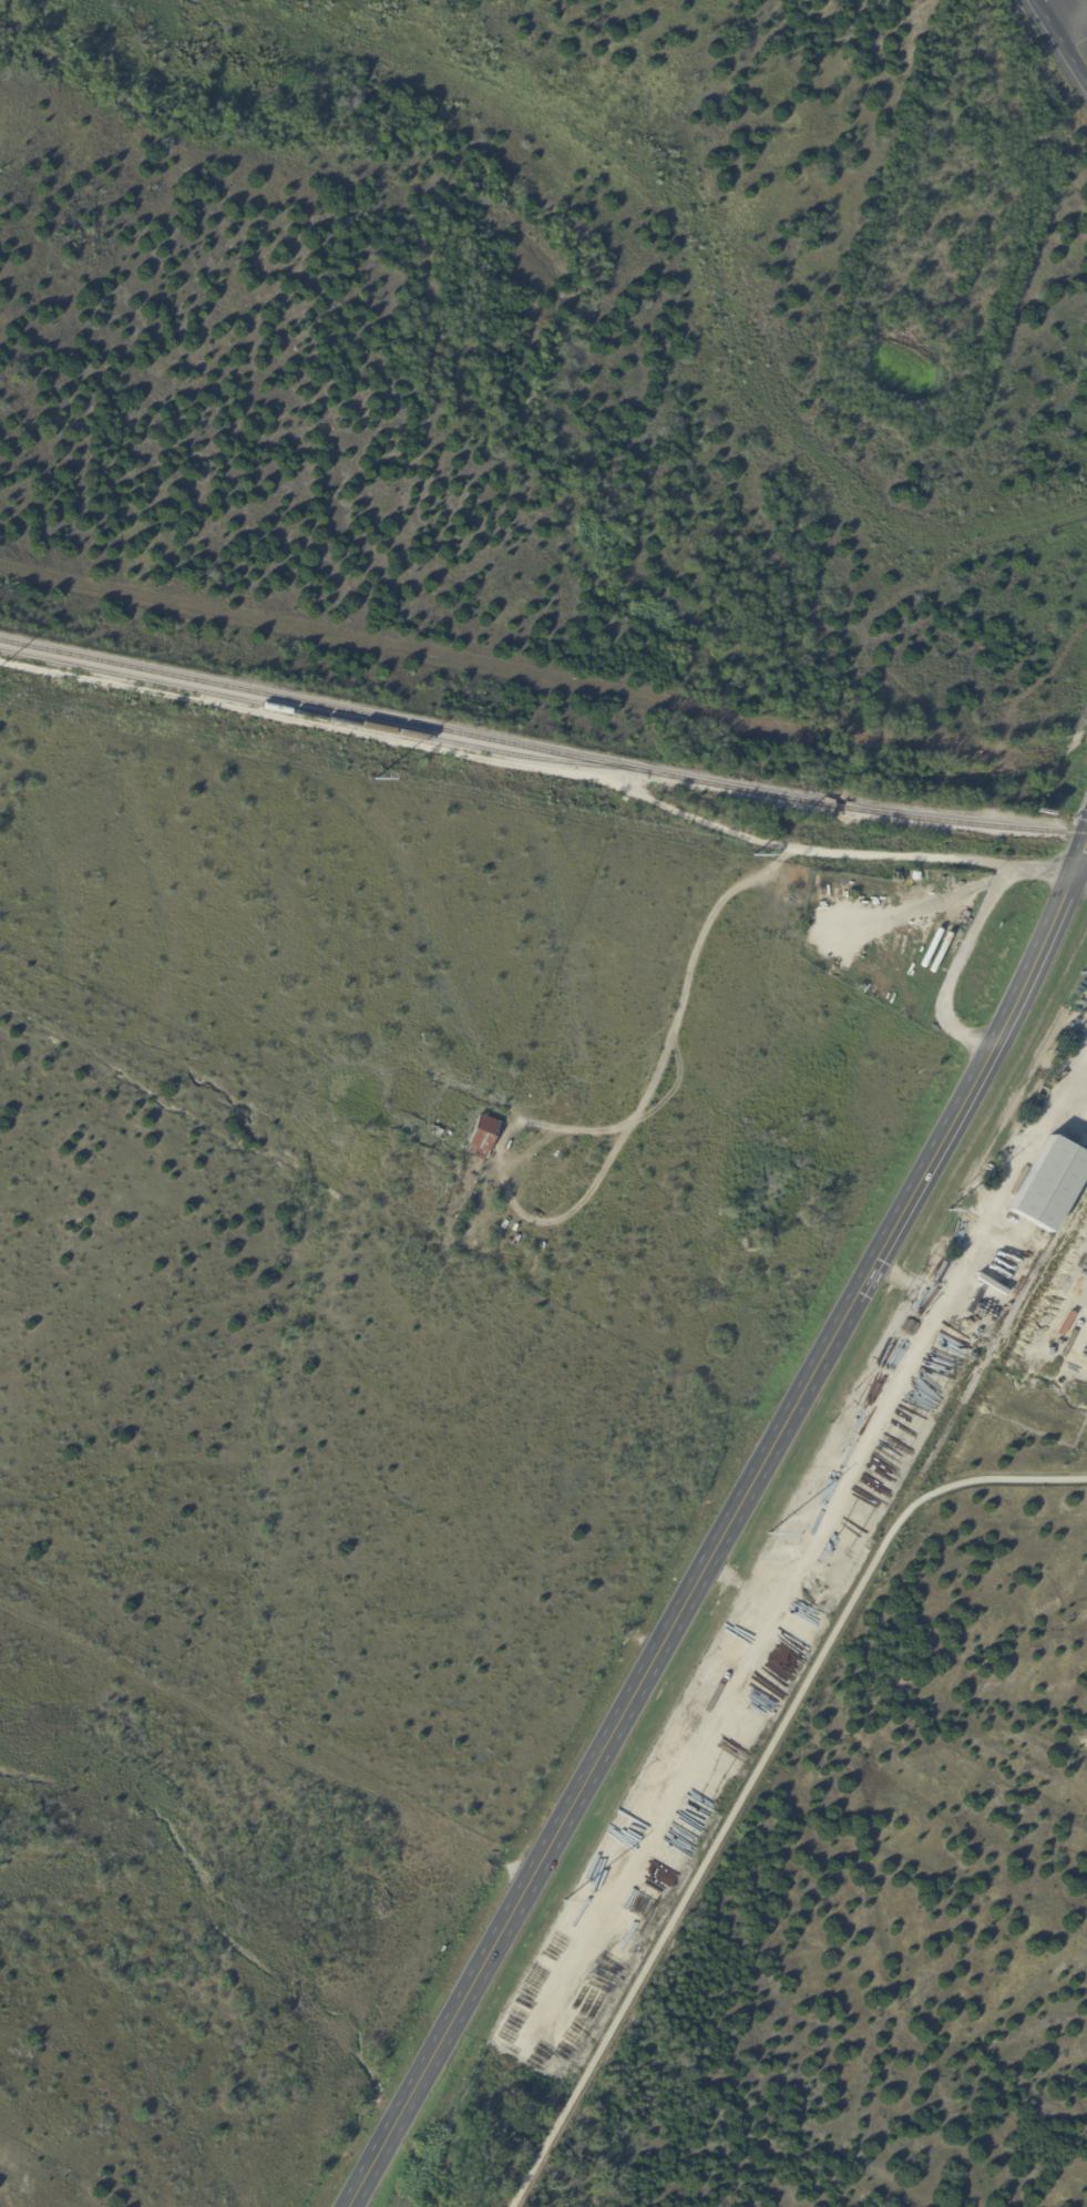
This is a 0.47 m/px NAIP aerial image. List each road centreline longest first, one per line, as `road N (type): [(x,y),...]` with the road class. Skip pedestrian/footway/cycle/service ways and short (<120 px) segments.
road 1 (secondary): [(339,2206),(985,1056),(1071,873)]

